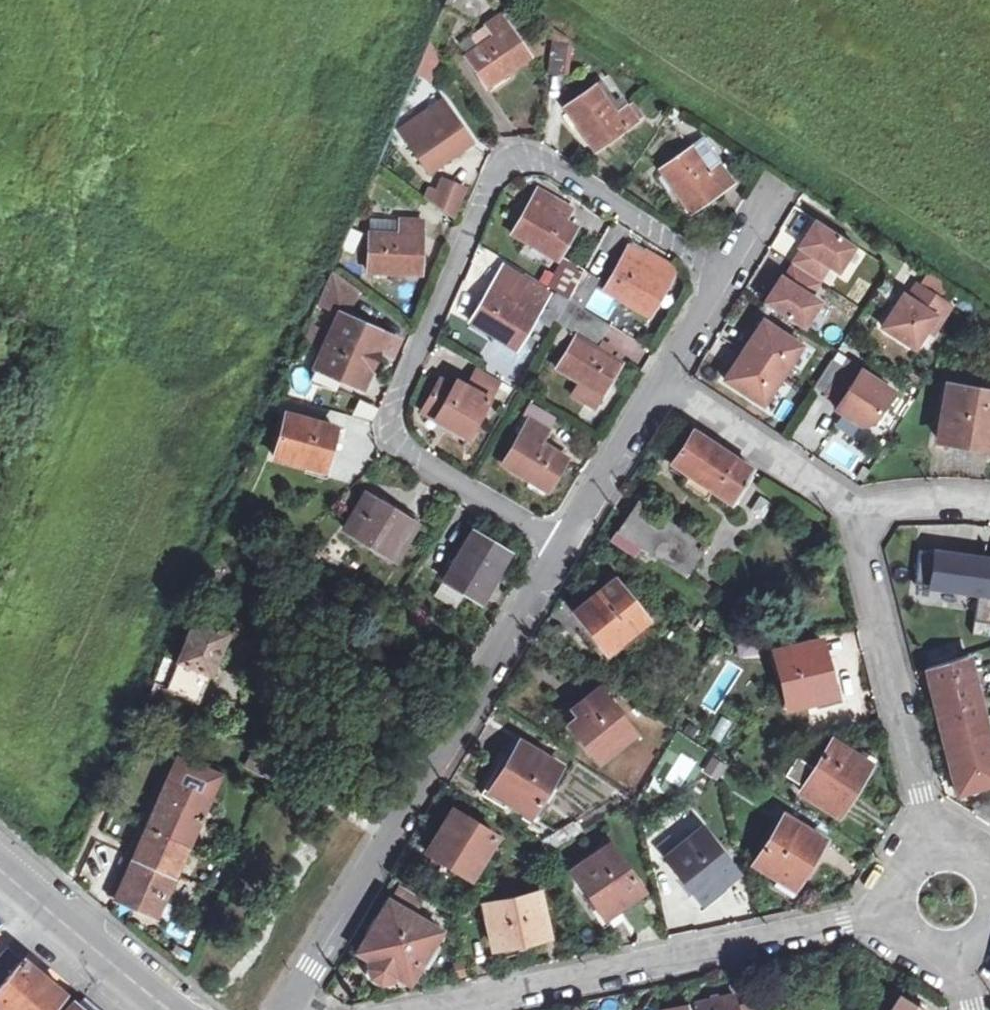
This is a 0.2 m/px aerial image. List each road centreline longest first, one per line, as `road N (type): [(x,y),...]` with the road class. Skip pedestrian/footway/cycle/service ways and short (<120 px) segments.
road 1 (residential): [(728,275),(540,156),(512,158),(492,176),(390,405),(390,432),(409,453),(562,540)]
road 2 (residential): [(562,540),(290,1009)]
road 3 (residential): [(908,913),(454,1007)]
road 4 (residential): [(939,861),(850,507)]
road 5 (residential): [(850,507),(659,384)]
road 6 (tertiary): [(0,867),(170,1009)]
road 7 (residential): [(659,384),(562,540)]
road 8 (residential): [(989,509),(850,507)]
road 9 (residential): [(728,275),(659,384)]

